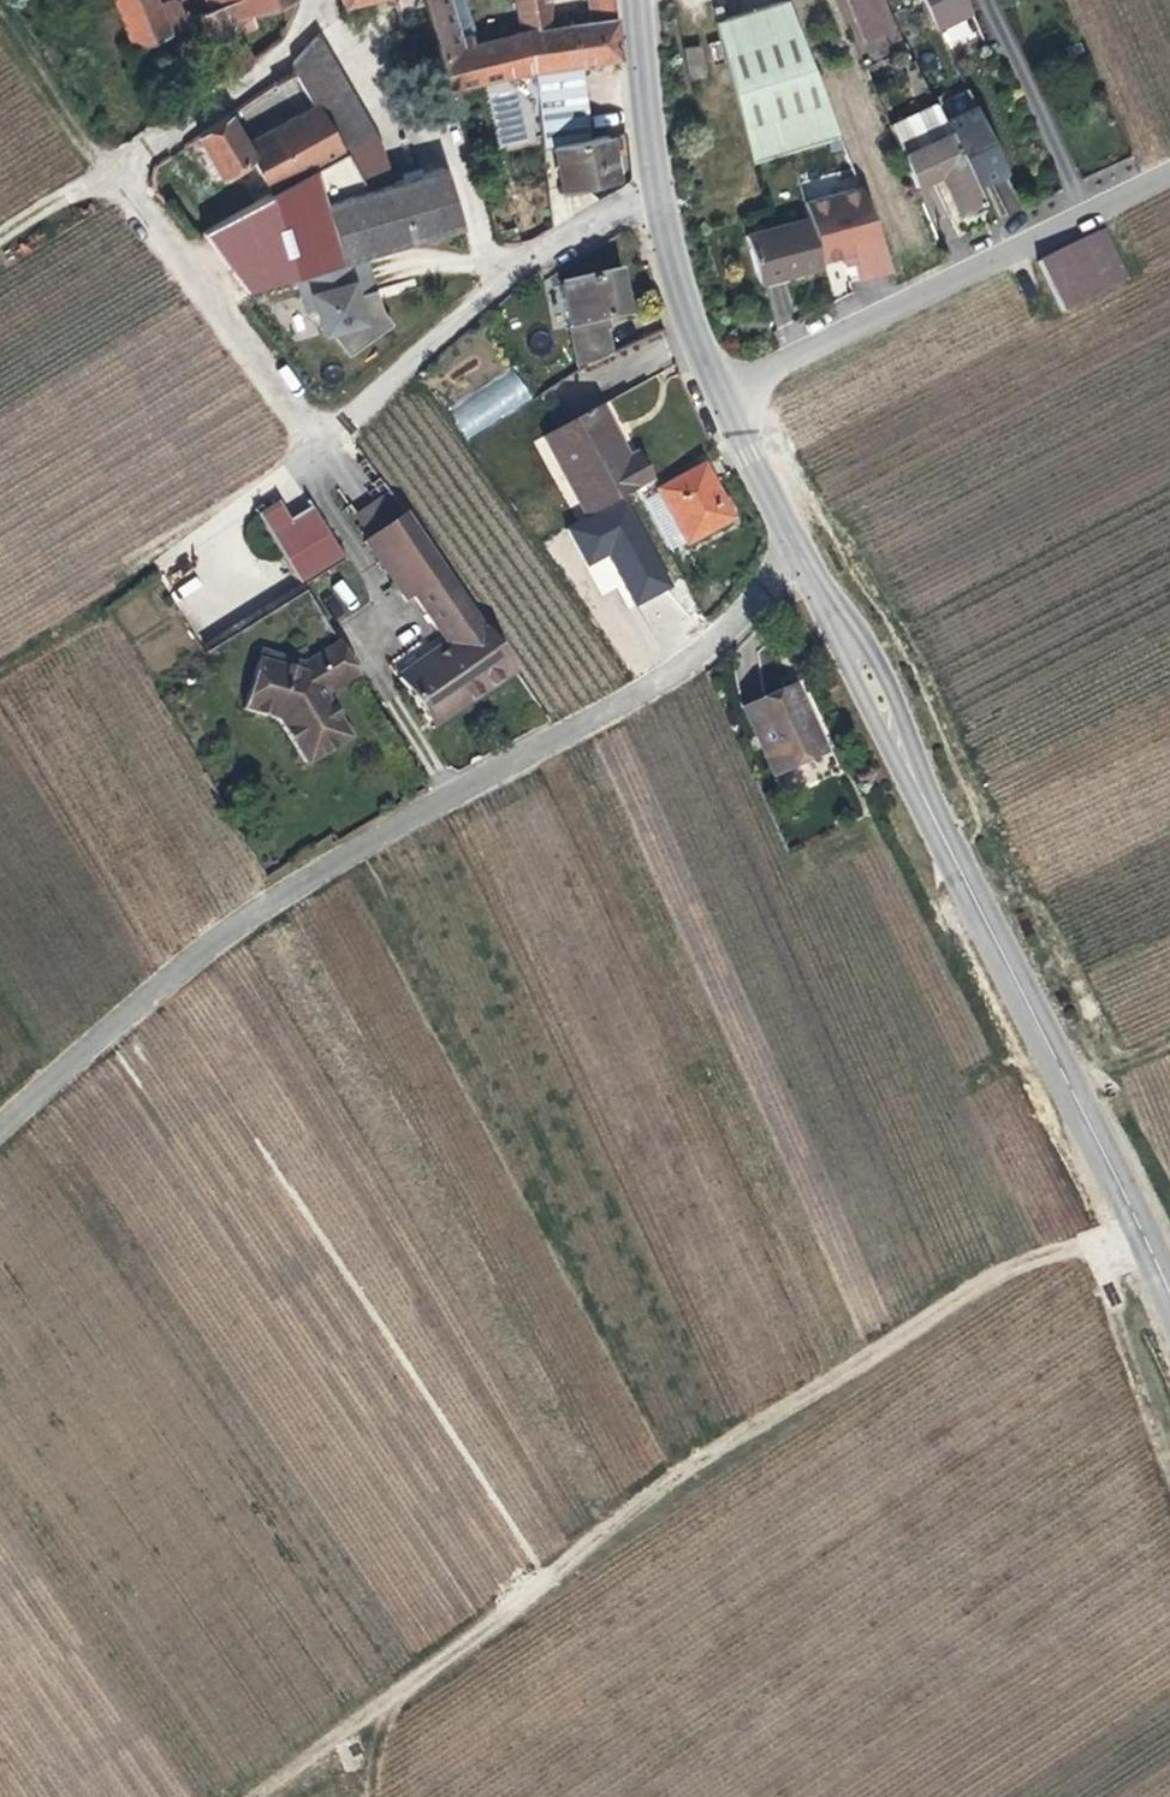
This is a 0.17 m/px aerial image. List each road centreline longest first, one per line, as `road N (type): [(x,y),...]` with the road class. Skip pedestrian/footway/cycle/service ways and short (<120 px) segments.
road 1 (residential): [(304,0),(265,73),(119,168),(320,448),(446,311),(573,223),(659,180)]
road 2 (secondary): [(1169,1308),(1126,1198),(724,394)]
road 3 (track): [(810,558),(661,686),(316,869),(0,1130)]
road 4 (track): [(349,1737),(678,1473),(1016,1266),(1140,1233)]
road 5 (residential): [(724,394),(1169,165)]
road 6 (track): [(1169,1470),(1073,1250)]
road 7 (secondary): [(724,394),(681,284),(659,180)]
road 8 (secondary): [(659,180),(643,0)]
road 9 (track): [(368,1796),(349,1737),(246,1796)]
road 10 (track): [(0,248),(119,168)]

